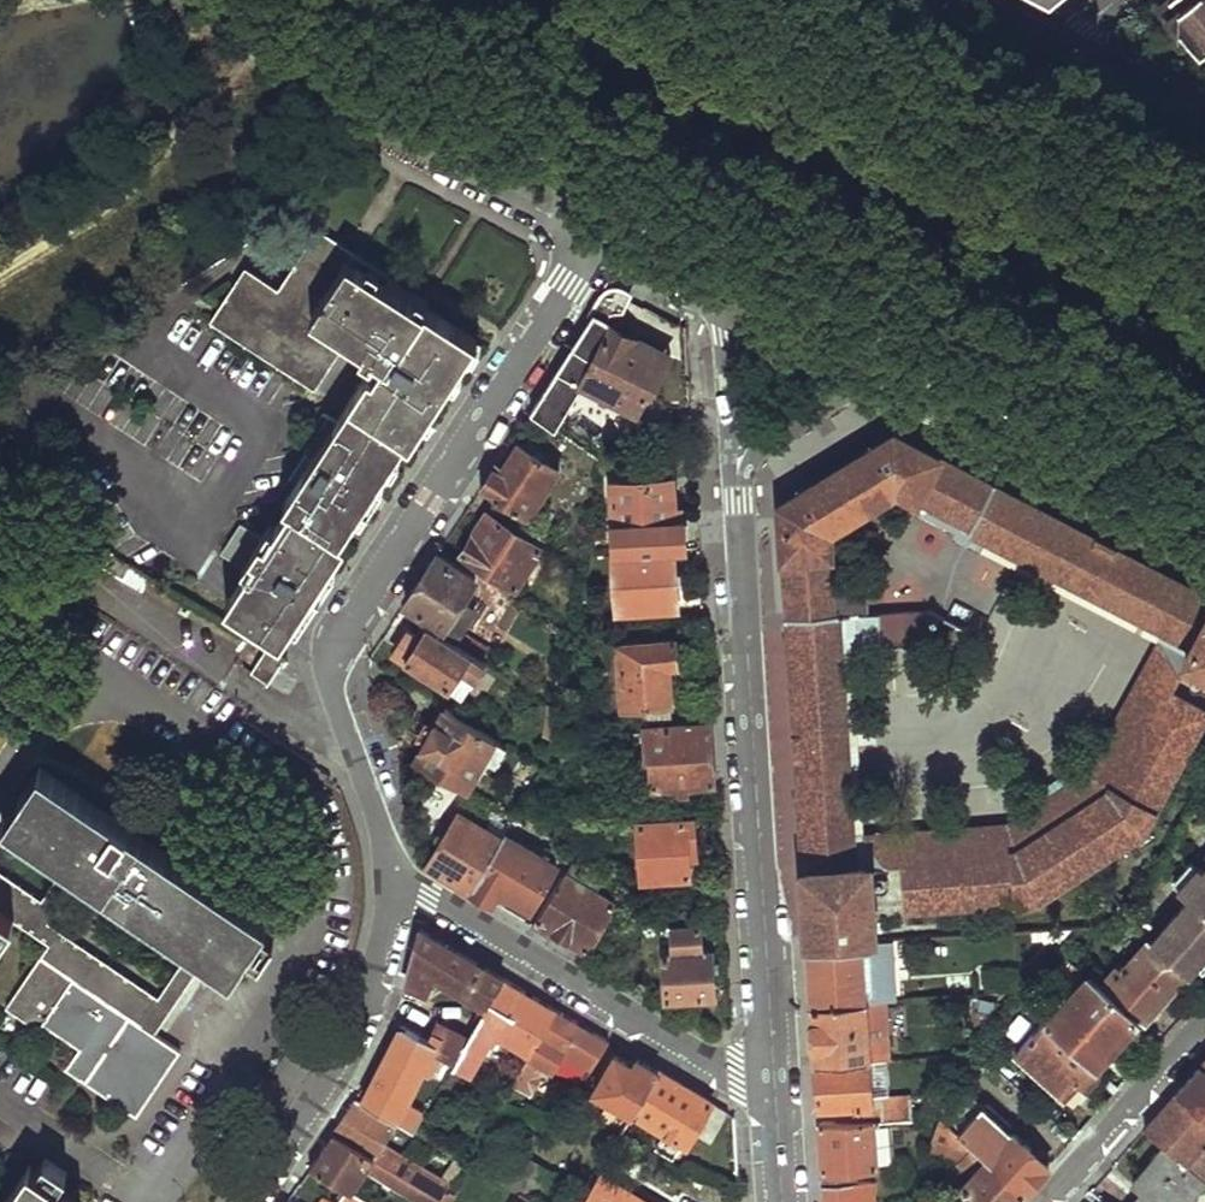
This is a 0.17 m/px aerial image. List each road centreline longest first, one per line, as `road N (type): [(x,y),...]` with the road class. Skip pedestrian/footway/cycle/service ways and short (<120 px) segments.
road 1 (residential): [(737,477),(774,1076)]
road 2 (residential): [(587,246),(349,620),(336,653)]
road 3 (residential): [(774,1076),(712,1066),(428,895),(393,887)]
road 4 (secondary): [(236,0),(566,171)]
road 5 (residential): [(244,1201),(366,1017),(393,887)]
road 6 (secondary): [(663,222),(957,372)]
road 7 (residential): [(587,246),(709,309),(723,338),(737,477)]
road 8 (secondary): [(957,372),(1204,500)]
road 9 (residential): [(737,477),(777,432),(859,386),(957,372)]
road 10 (residential): [(393,887),(333,680),(336,653)]
road 11 (residential): [(1049,1201),(1204,1027)]
road 12 (secondary): [(1056,78),(900,0)]
road 13 (secondary): [(1204,158),(1056,78)]
road 14 (residential): [(774,1076),(782,1201)]

